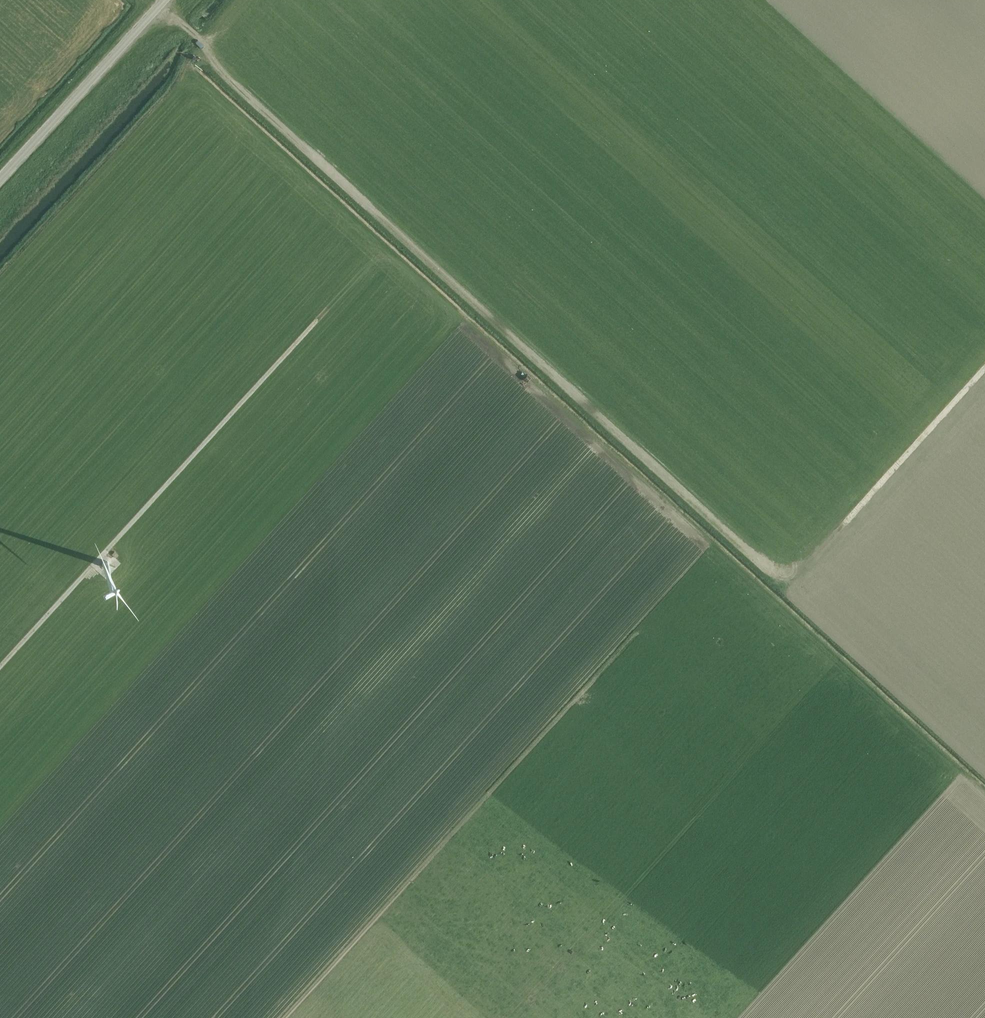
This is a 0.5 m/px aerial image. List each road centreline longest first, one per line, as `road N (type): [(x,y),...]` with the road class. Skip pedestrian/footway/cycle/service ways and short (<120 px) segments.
road 1 (unclassified): [(0,180),(165,0)]
road 2 (track): [(847,525),(984,371)]

